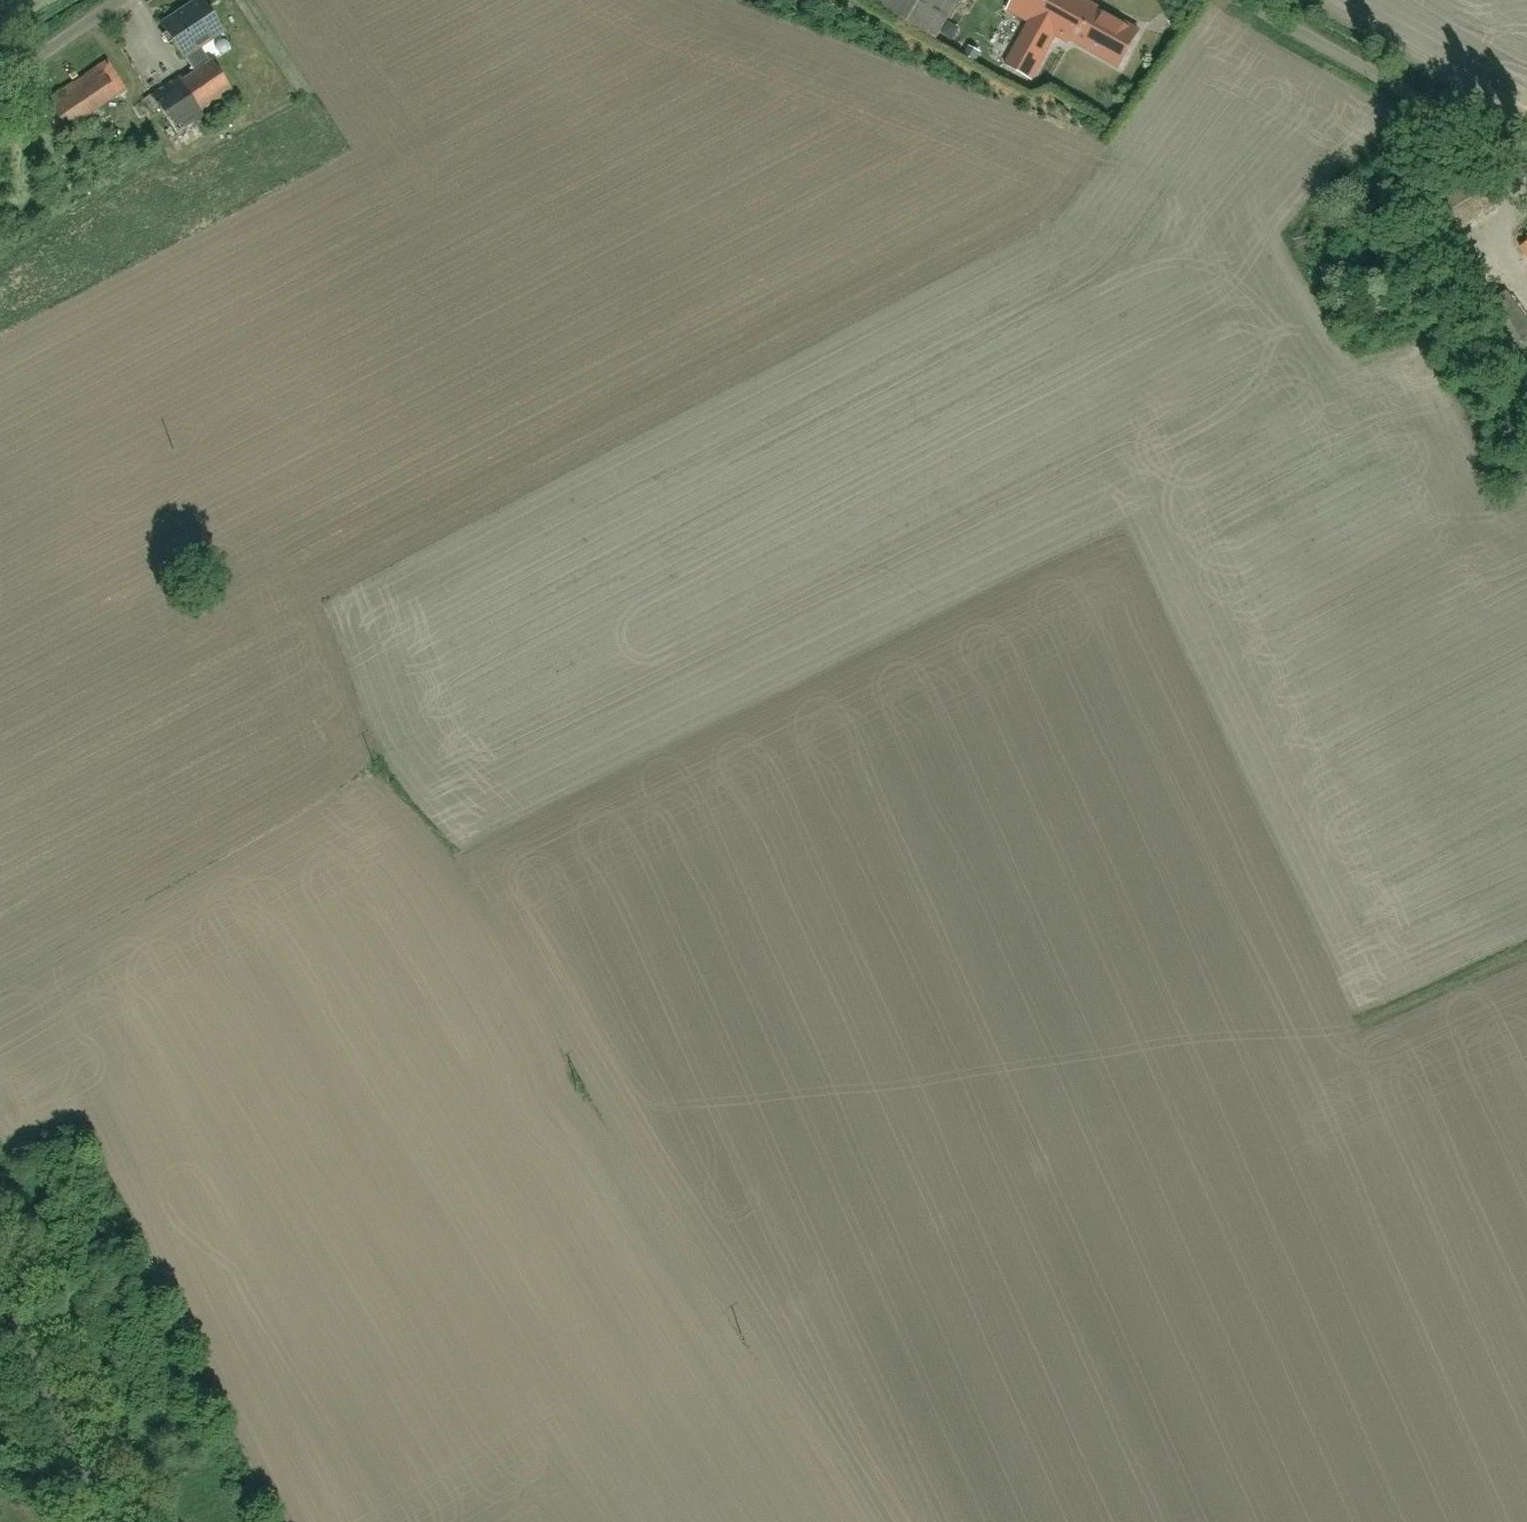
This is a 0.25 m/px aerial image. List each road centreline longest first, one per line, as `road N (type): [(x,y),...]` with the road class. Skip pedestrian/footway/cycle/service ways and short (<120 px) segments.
road 1 (residential): [(1237,0),(1526,152)]
road 2 (unclassified): [(90,1521),(0,1320)]
road 3 (residential): [(0,84),(116,0)]

